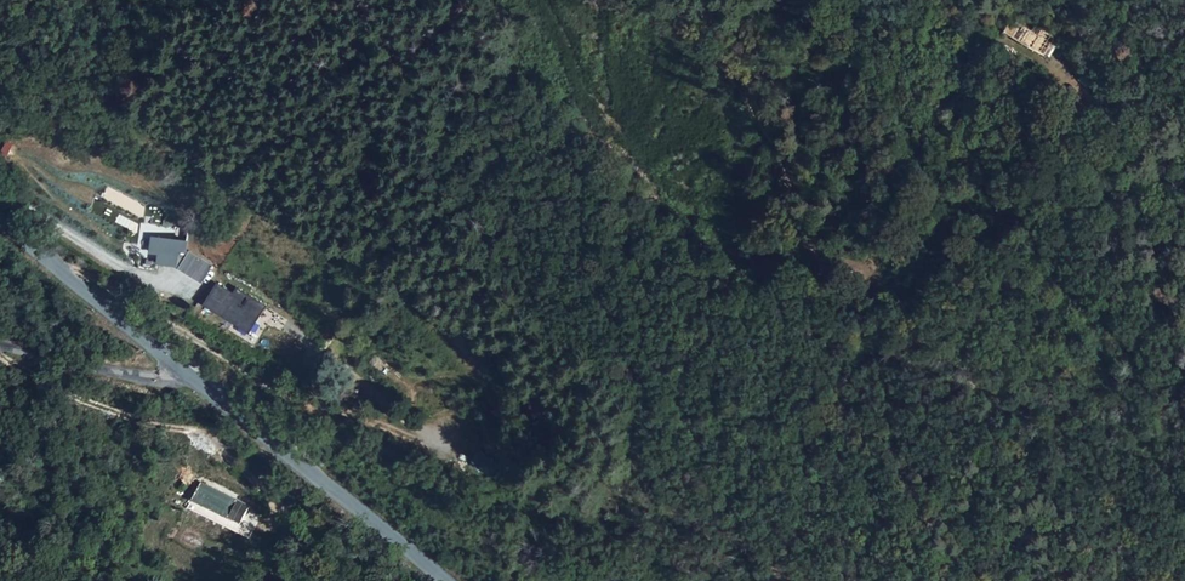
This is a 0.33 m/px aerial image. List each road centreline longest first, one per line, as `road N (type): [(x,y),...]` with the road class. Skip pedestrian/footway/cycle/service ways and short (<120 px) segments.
road 1 (track): [(913,109),(859,120),(735,70),(731,83),(780,156),(844,292),(1034,417),(1111,492),(1178,580)]
road 2 (track): [(556,580),(393,459),(35,249)]
road 3 (tertiary): [(35,249),(441,580)]
road 4 (track): [(828,0),(913,109),(1044,222),(1184,363)]

